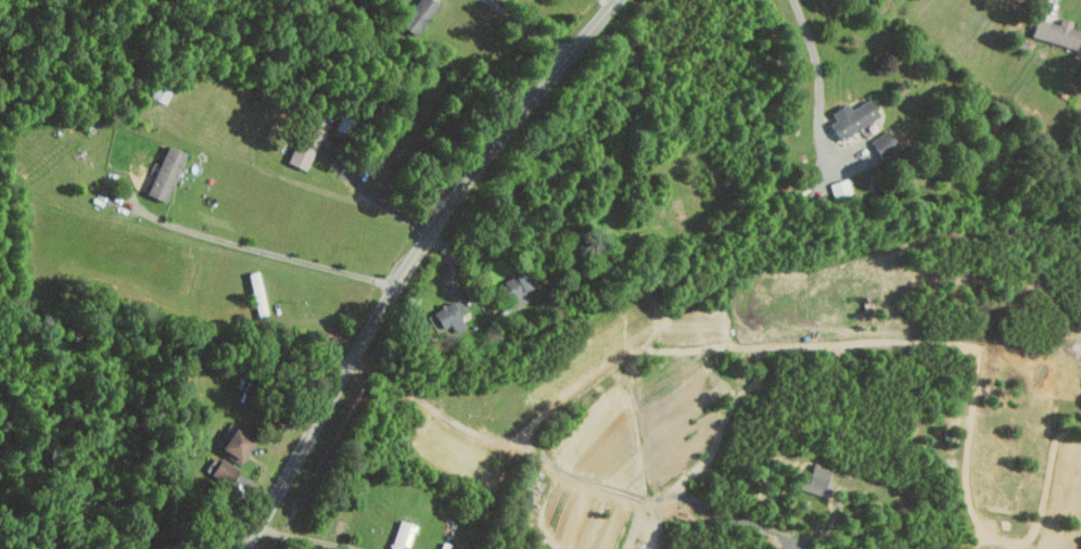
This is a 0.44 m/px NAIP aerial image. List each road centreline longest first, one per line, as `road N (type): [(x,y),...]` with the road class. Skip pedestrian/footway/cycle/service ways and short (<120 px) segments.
road 1 (residential): [(245,548),(434,231),(609,0)]

